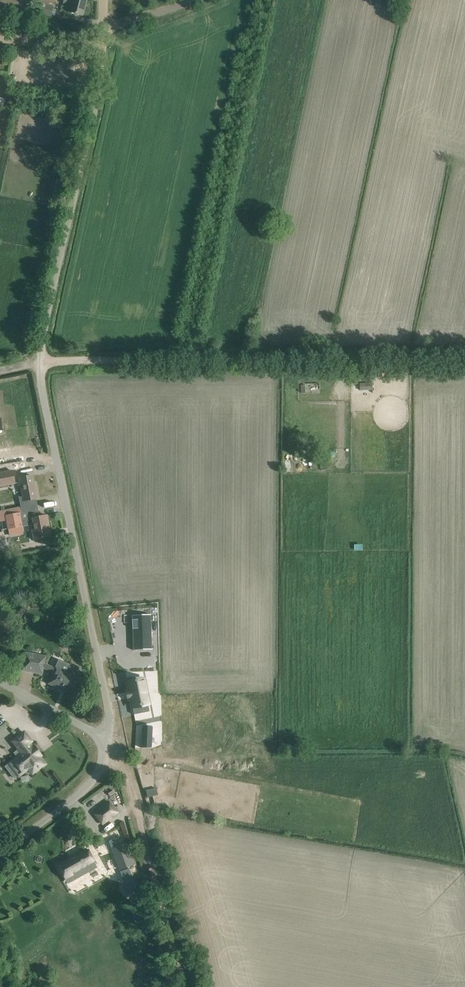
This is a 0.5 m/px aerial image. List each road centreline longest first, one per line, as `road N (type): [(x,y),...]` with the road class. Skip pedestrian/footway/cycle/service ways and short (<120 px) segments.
road 1 (residential): [(105,740),(108,708),(41,362),(103,46)]
road 2 (track): [(184,986),(131,779),(105,740)]
road 3 (track): [(224,361),(464,360)]
road 4 (track): [(0,371),(41,362),(224,361)]
road 5 (unclassified): [(0,858),(100,775),(105,740)]

